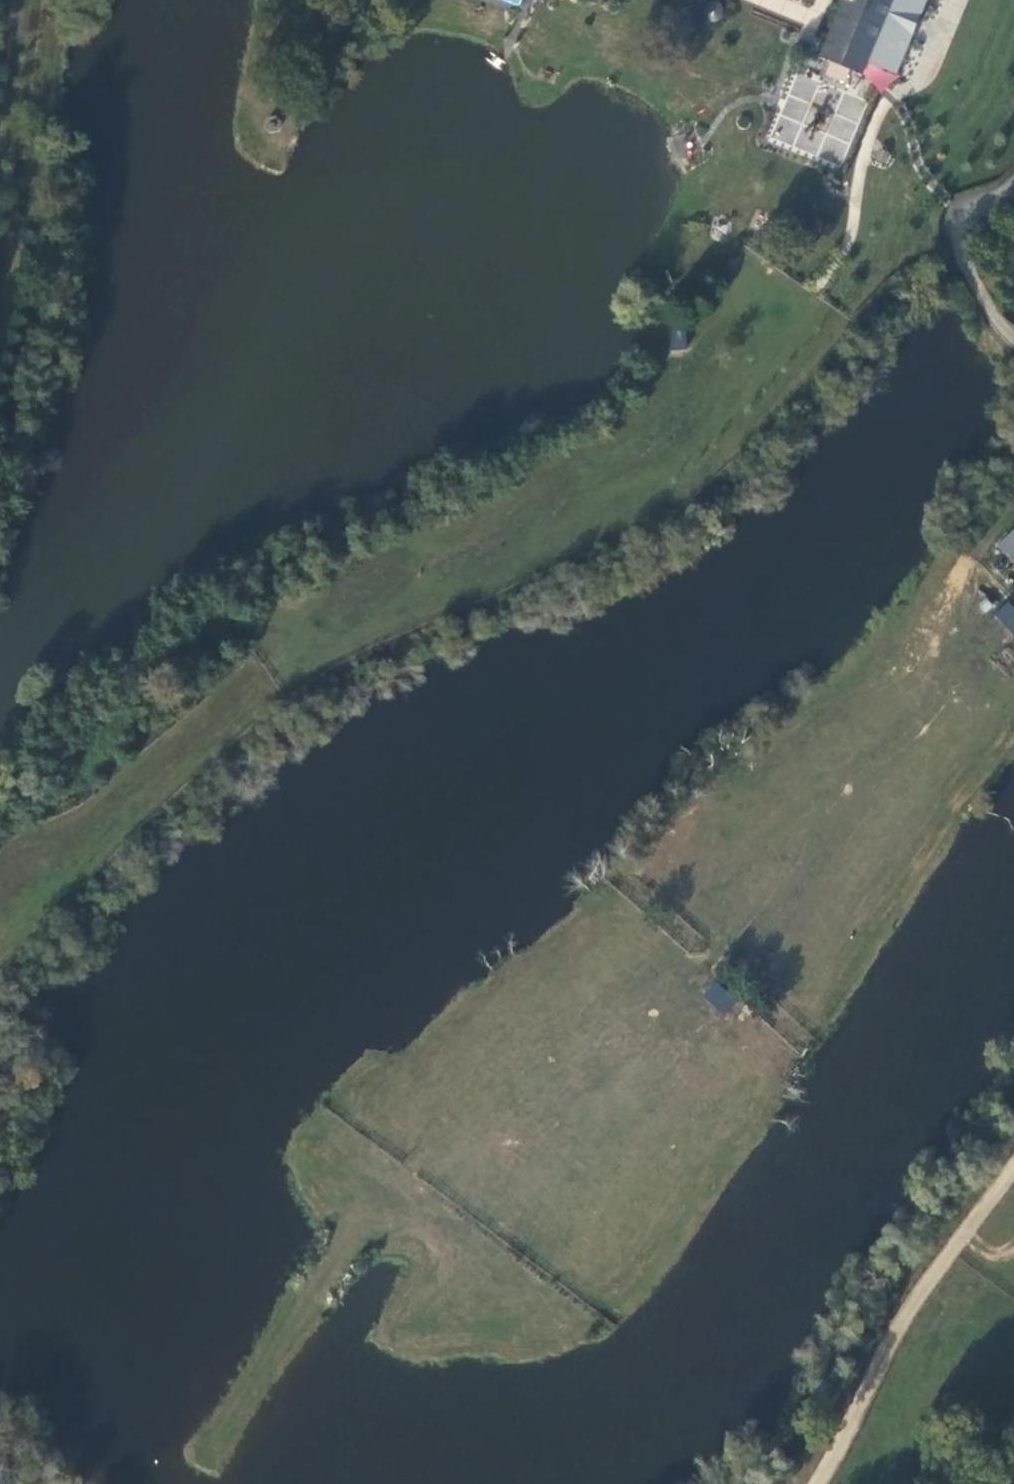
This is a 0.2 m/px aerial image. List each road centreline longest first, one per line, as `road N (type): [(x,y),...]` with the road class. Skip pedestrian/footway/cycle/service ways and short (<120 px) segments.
road 1 (track): [(1013,1183),(922,1306),(831,1483)]
road 2 (unclassified): [(1013,187),(967,202),(954,223),(1013,336)]

